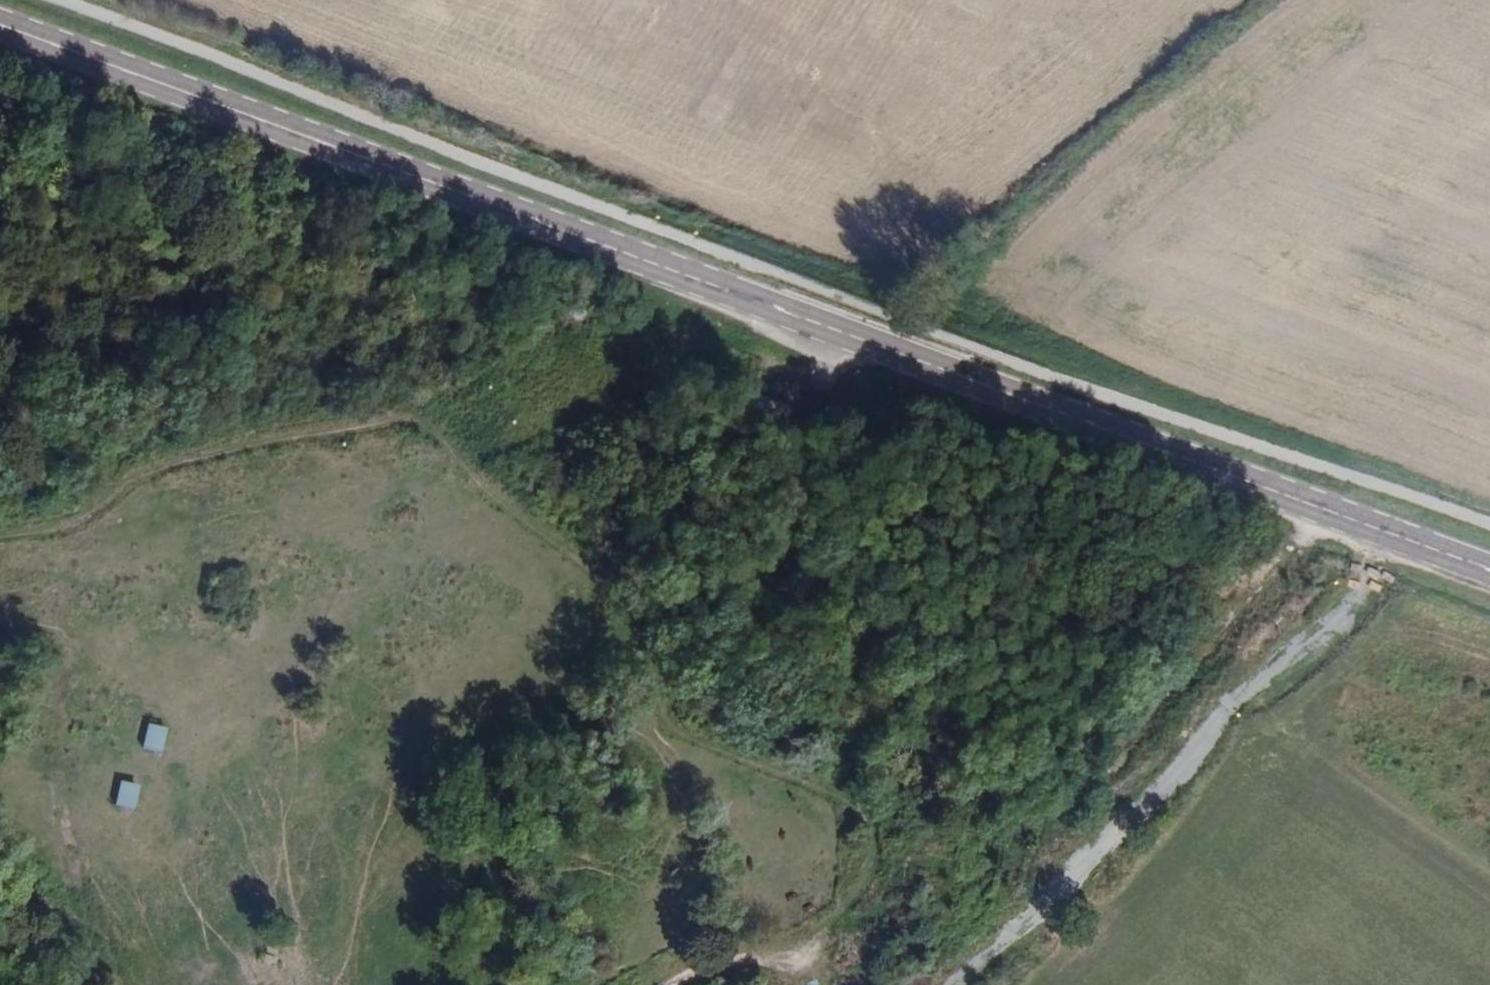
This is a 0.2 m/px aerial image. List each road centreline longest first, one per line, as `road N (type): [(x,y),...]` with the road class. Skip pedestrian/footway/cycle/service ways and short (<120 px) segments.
road 1 (primary): [(0,14),(1489,561)]
road 2 (track): [(1336,504),(1175,708),(1044,814),(835,949),(685,984)]
road 3 (track): [(1056,984),(1102,947),(1358,623),(1379,520)]
road 4 (track): [(1175,708),(1104,850),(968,984)]

